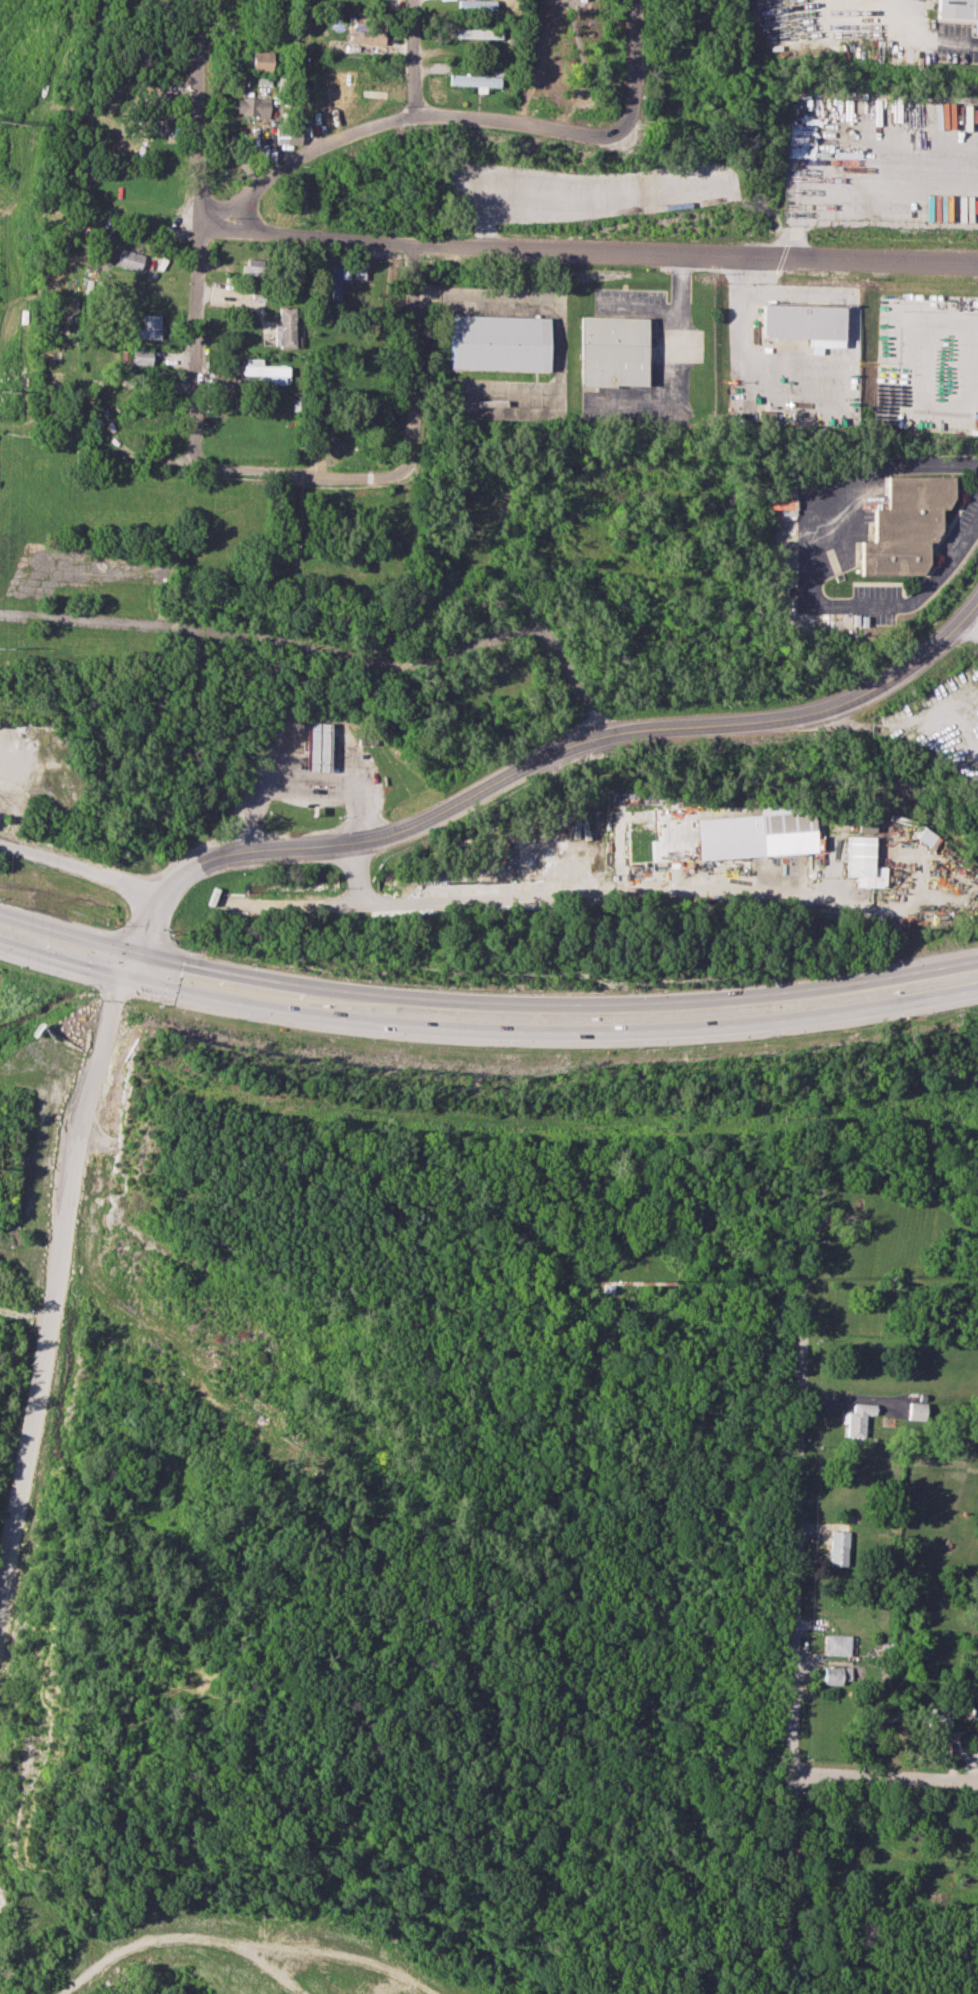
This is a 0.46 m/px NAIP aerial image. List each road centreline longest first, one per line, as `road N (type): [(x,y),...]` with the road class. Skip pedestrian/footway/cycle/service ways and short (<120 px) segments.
road 1 (residential): [(814,1167),(782,1993)]
road 2 (residential): [(197,226),(463,248),(977,263)]
road 3 (residential): [(125,978),(77,1135),(0,1613)]
road 4 (trunk): [(125,978),(281,1011),(401,1023),(538,1031),(730,1027)]
road 5 (trunk): [(725,999),(572,1008),(436,999),(247,978),(131,952)]
road 6 (residential): [(897,922),(826,898),(736,888),(363,905)]
road 7 (residential): [(593,735),(528,758),(409,825),(350,843),(226,855),(150,893)]
road 8 (residential): [(202,0),(198,459)]
road 9 (residential): [(197,226),(308,151),(414,116),(460,114),(601,134)]
road 10 (residential): [(593,735),(823,709),(897,676),(977,603)]
road 11 (trunk): [(977,956),(725,999)]
road 12 (trunk): [(730,1027),(977,989)]
road 13 (track): [(59,1993),(121,1949),(158,1943),(238,1950),(288,1967)]
road 14 (residential): [(409,243),(418,354),(405,472)]
road 15 (residential): [(198,459),(318,477),(405,472)]
road 16 (residential): [(789,1769),(977,1781)]
road 17 (residential): [(593,735),(588,895)]
road 18 (residential): [(150,893),(0,843)]
road 19 (trunk): [(131,952),(0,911)]
road 20 (residential): [(631,0),(626,121),(618,132)]
road 21 (trunk): [(0,940),(125,978)]
road 22 (residential): [(242,905),(363,905)]

